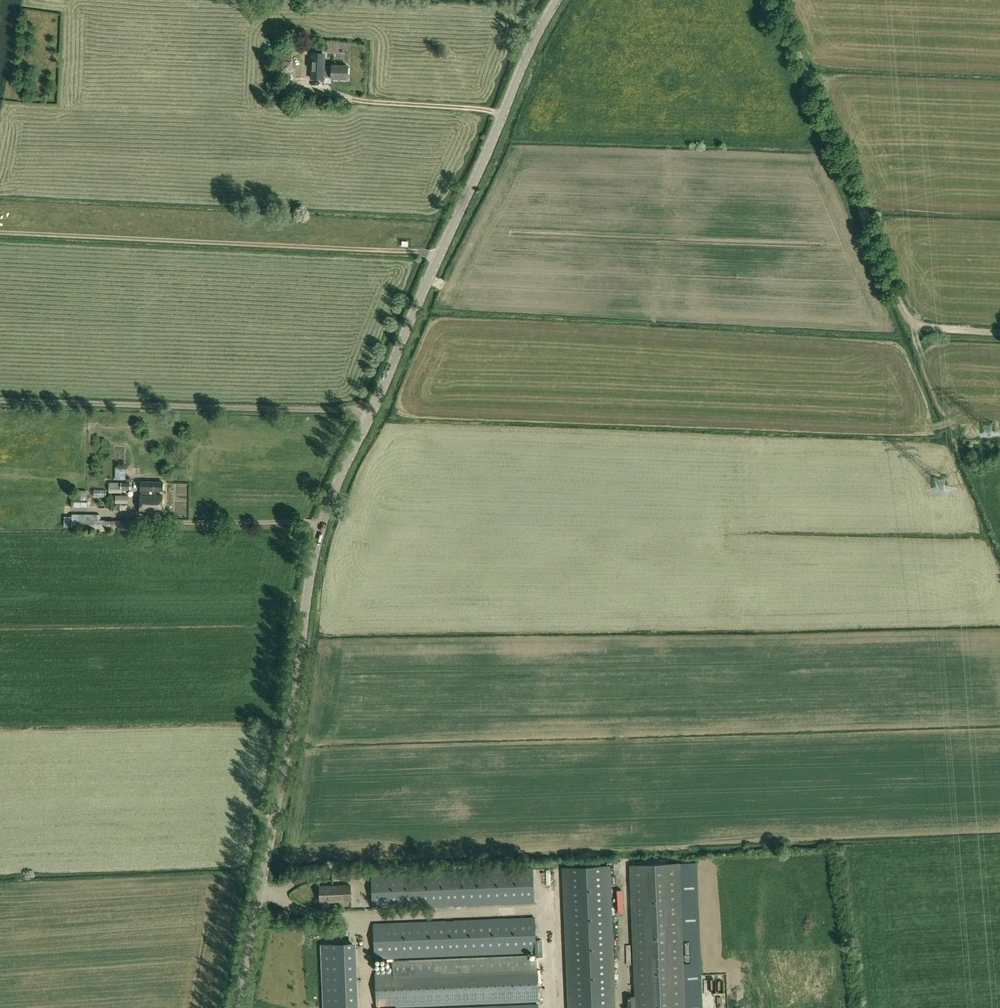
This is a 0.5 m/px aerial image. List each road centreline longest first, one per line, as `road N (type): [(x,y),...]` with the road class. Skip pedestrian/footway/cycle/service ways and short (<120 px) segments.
road 1 (tertiary): [(237,1007),(290,746),(324,507),(555,0)]
road 2 (track): [(438,253),(0,232)]
road 3 (track): [(0,400),(371,409)]
road 4 (track): [(779,0),(903,309),(921,327)]

